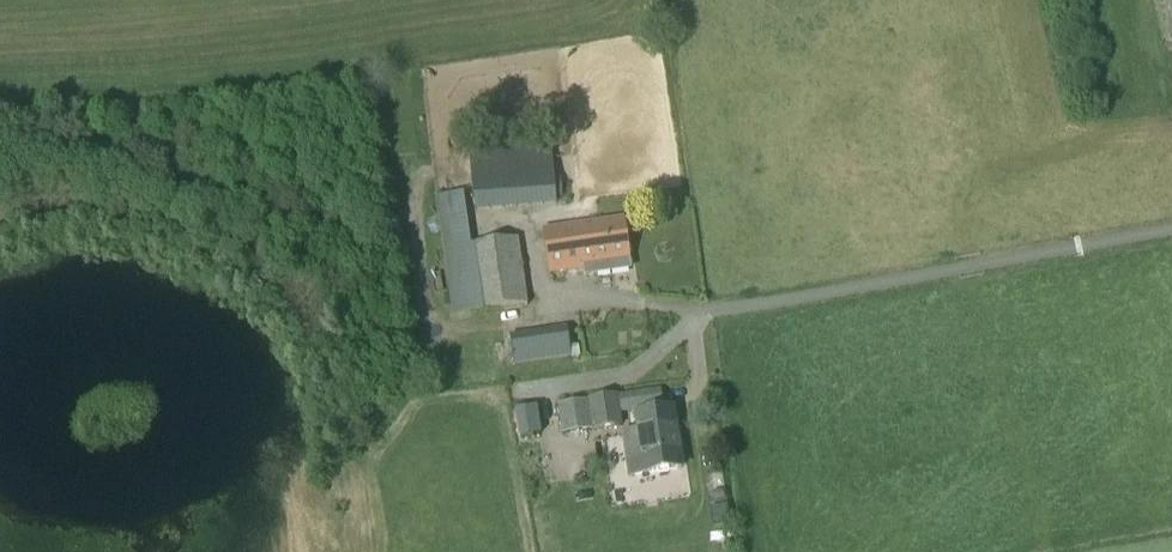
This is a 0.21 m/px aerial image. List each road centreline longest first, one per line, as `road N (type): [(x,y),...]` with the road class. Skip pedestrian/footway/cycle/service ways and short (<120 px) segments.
road 1 (unclassified): [(711,297),(902,276),(1171,229)]

